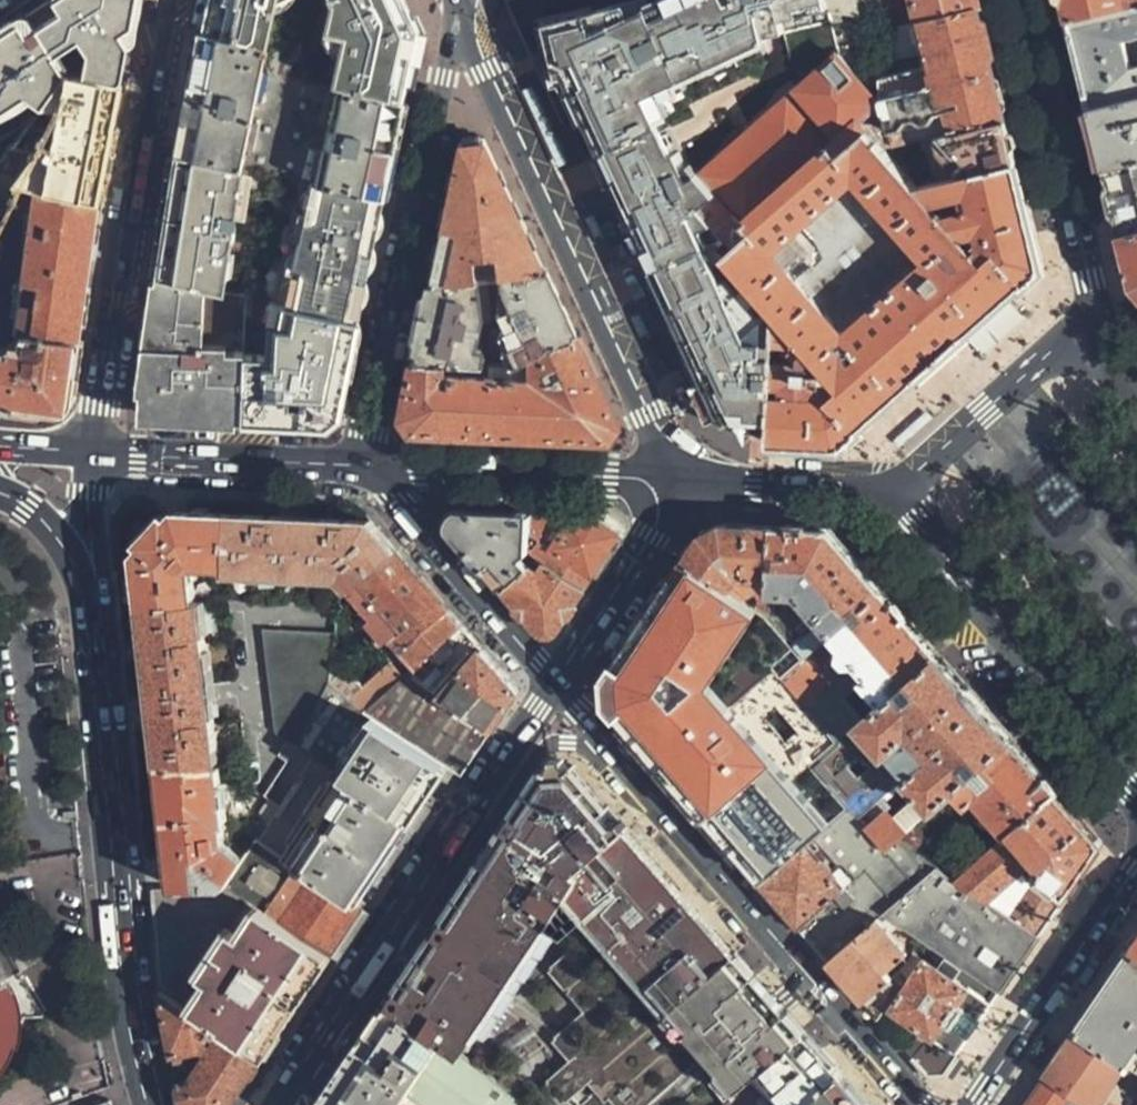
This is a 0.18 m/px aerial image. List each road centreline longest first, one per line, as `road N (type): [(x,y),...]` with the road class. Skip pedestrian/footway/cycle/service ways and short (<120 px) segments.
road 1 (secondary): [(924,1104),(561,689)]
road 2 (secondary): [(675,481),(461,8)]
road 3 (secondary): [(289,1104),(561,689)]
road 4 (residential): [(367,471),(461,8)]
road 5 (secondary): [(99,632),(148,1098)]
road 6 (secondary): [(170,0),(93,453)]
road 7 (tertiary): [(1115,759),(915,521),(899,491)]
road 8 (tertiary): [(1021,0),(1096,312)]
road 9 (tertiary): [(675,481),(367,471)]
road 10 (tertiary): [(561,689),(367,471)]
road 11 (tertiary): [(973,1104),(1136,865)]
road 12 (tertiary): [(367,471),(93,453)]
road 13 (tertiary): [(1096,312),(899,491)]
road 14 (secondary): [(561,689),(655,542),(675,481)]
road 15 (tertiary): [(899,491),(675,481)]
road 16 (secondary): [(93,453),(99,632)]
road 17 (tertiary): [(0,494),(53,529),(81,575),(99,632)]

